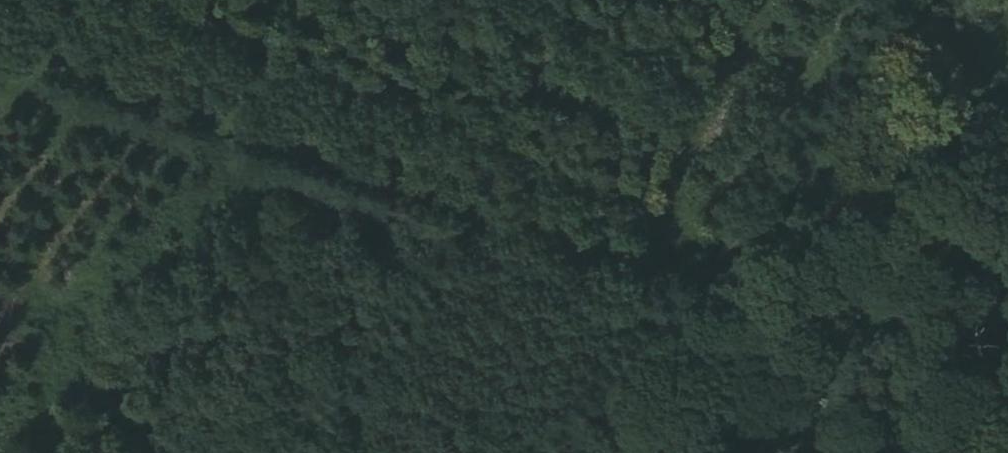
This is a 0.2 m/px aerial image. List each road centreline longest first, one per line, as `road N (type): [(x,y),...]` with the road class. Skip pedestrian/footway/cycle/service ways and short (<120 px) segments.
road 1 (track): [(593,452),(933,39),(955,0)]

